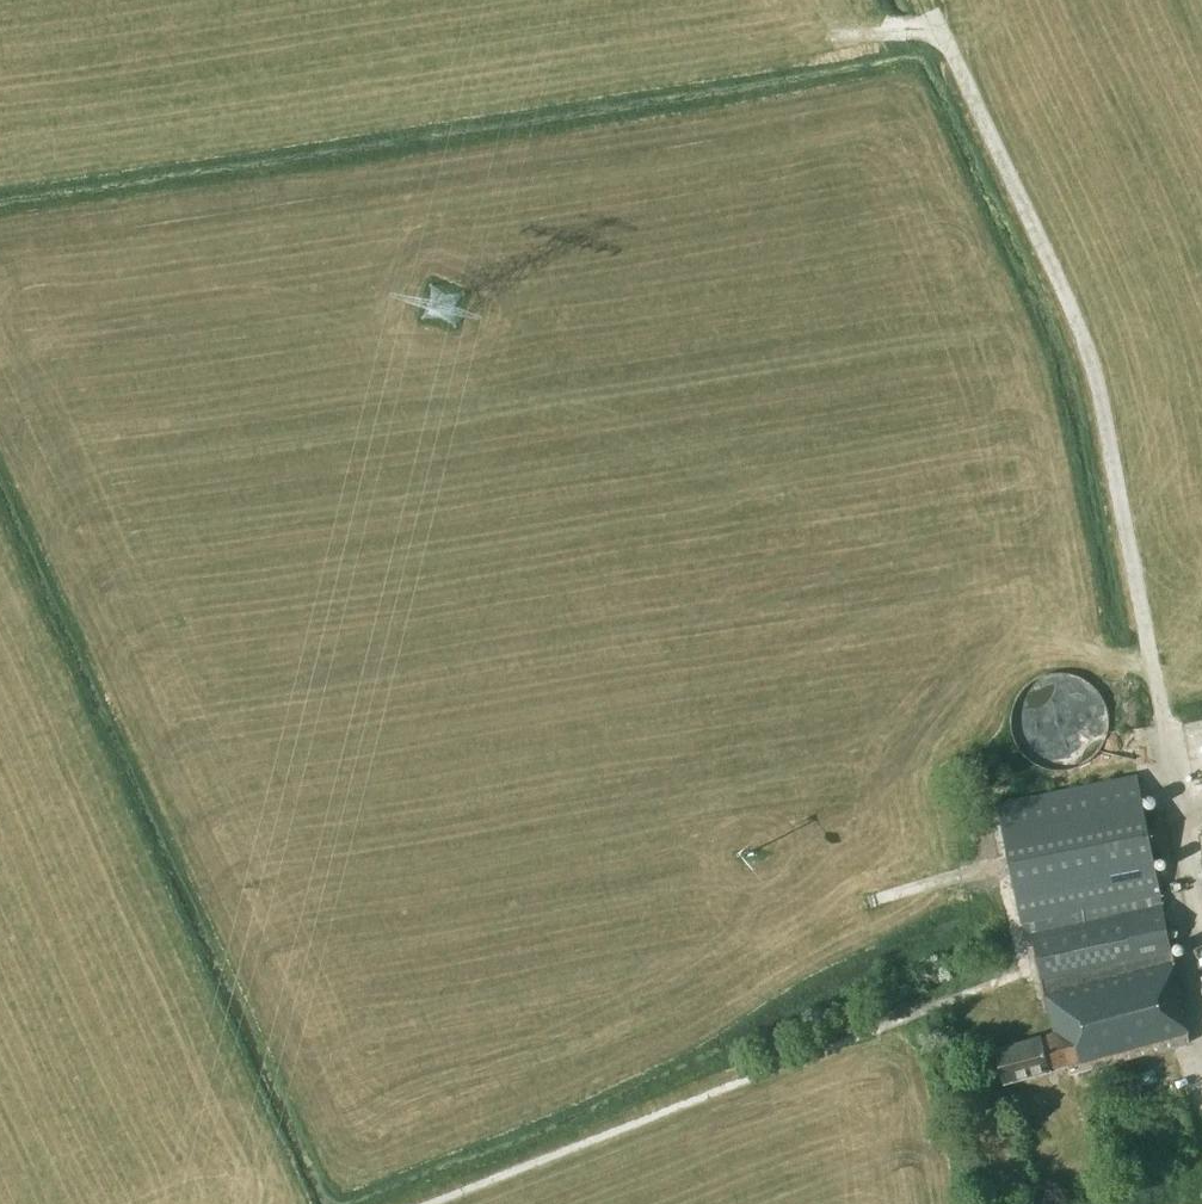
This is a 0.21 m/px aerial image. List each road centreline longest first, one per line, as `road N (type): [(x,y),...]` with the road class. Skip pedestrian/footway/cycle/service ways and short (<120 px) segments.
road 1 (track): [(850,32),(943,28),(1091,356),(1174,779)]
road 2 (track): [(401,1203),(1010,979)]

